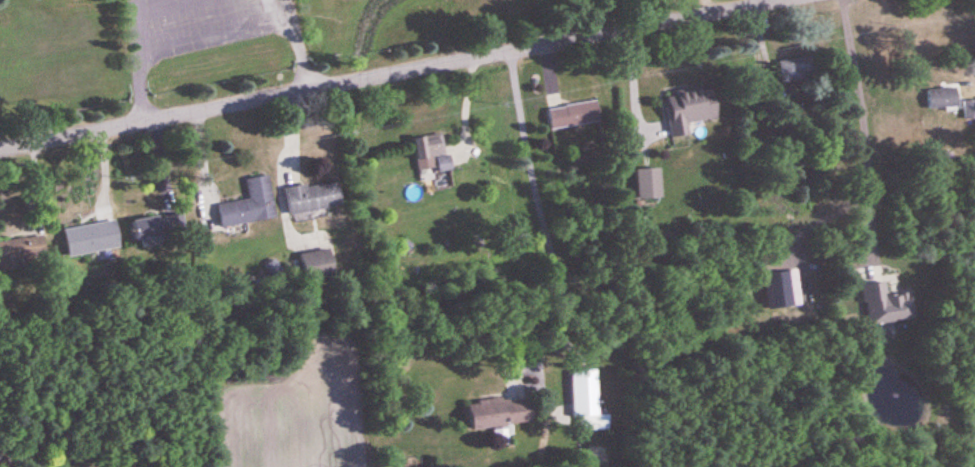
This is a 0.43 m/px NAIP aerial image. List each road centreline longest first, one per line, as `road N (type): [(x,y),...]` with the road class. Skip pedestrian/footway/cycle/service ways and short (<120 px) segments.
road 1 (tertiary): [(0,149),(657,25)]

